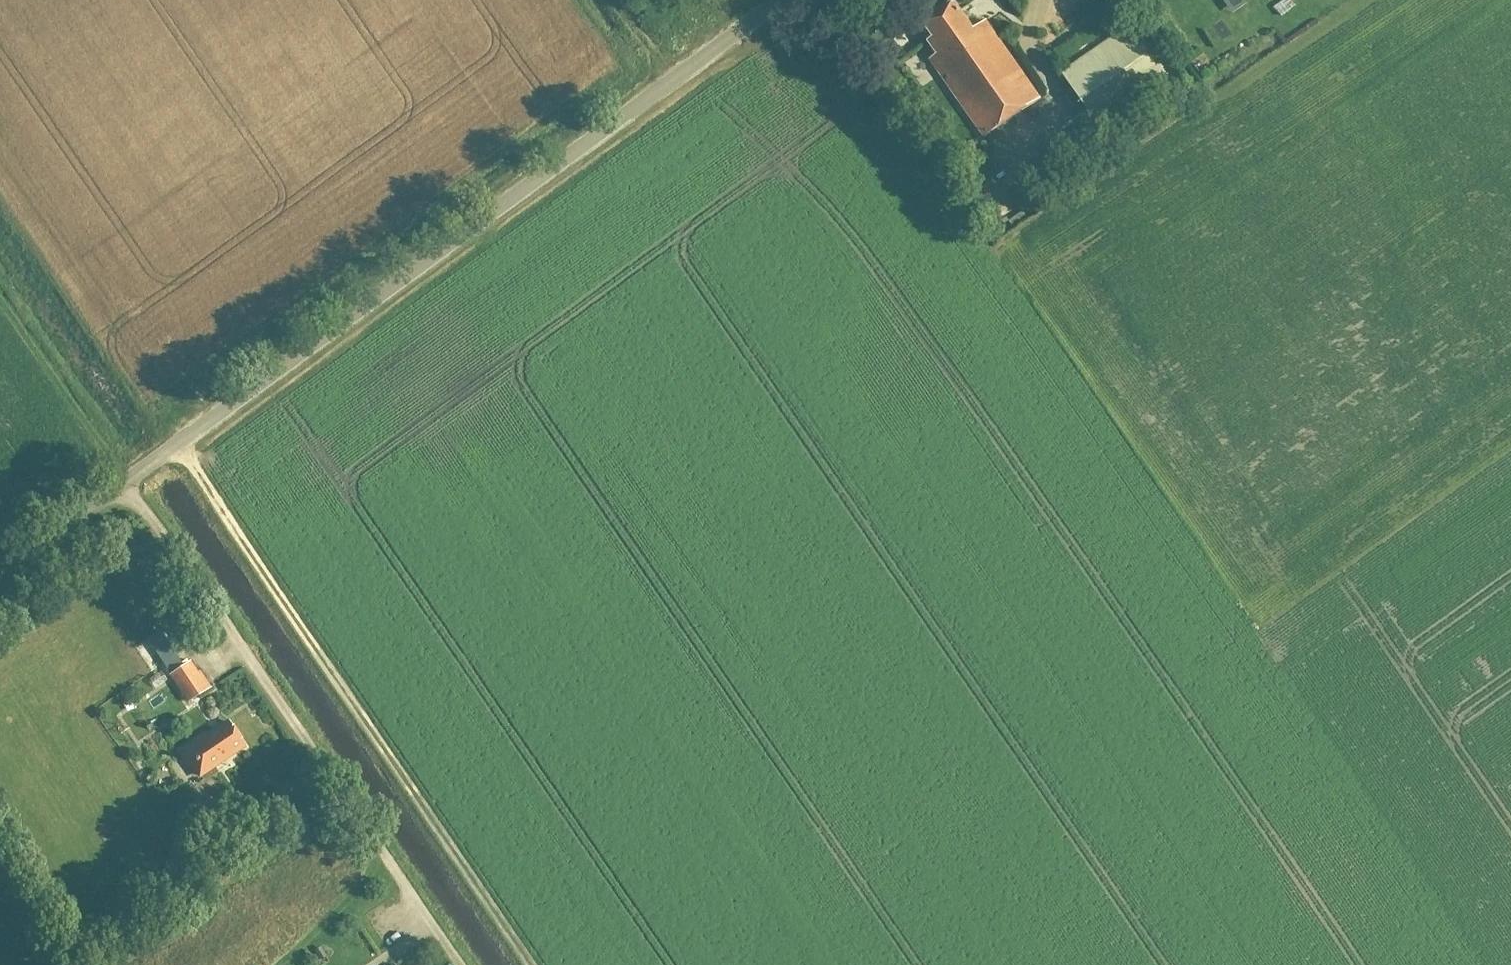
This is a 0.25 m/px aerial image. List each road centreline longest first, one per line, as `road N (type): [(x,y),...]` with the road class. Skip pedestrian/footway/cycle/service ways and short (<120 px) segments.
road 1 (unclassified): [(129,484),(786,0)]
road 2 (track): [(176,449),(530,964)]
road 3 (unclassified): [(129,484),(460,964)]
road 4 (unclassified): [(0,580),(129,484)]

